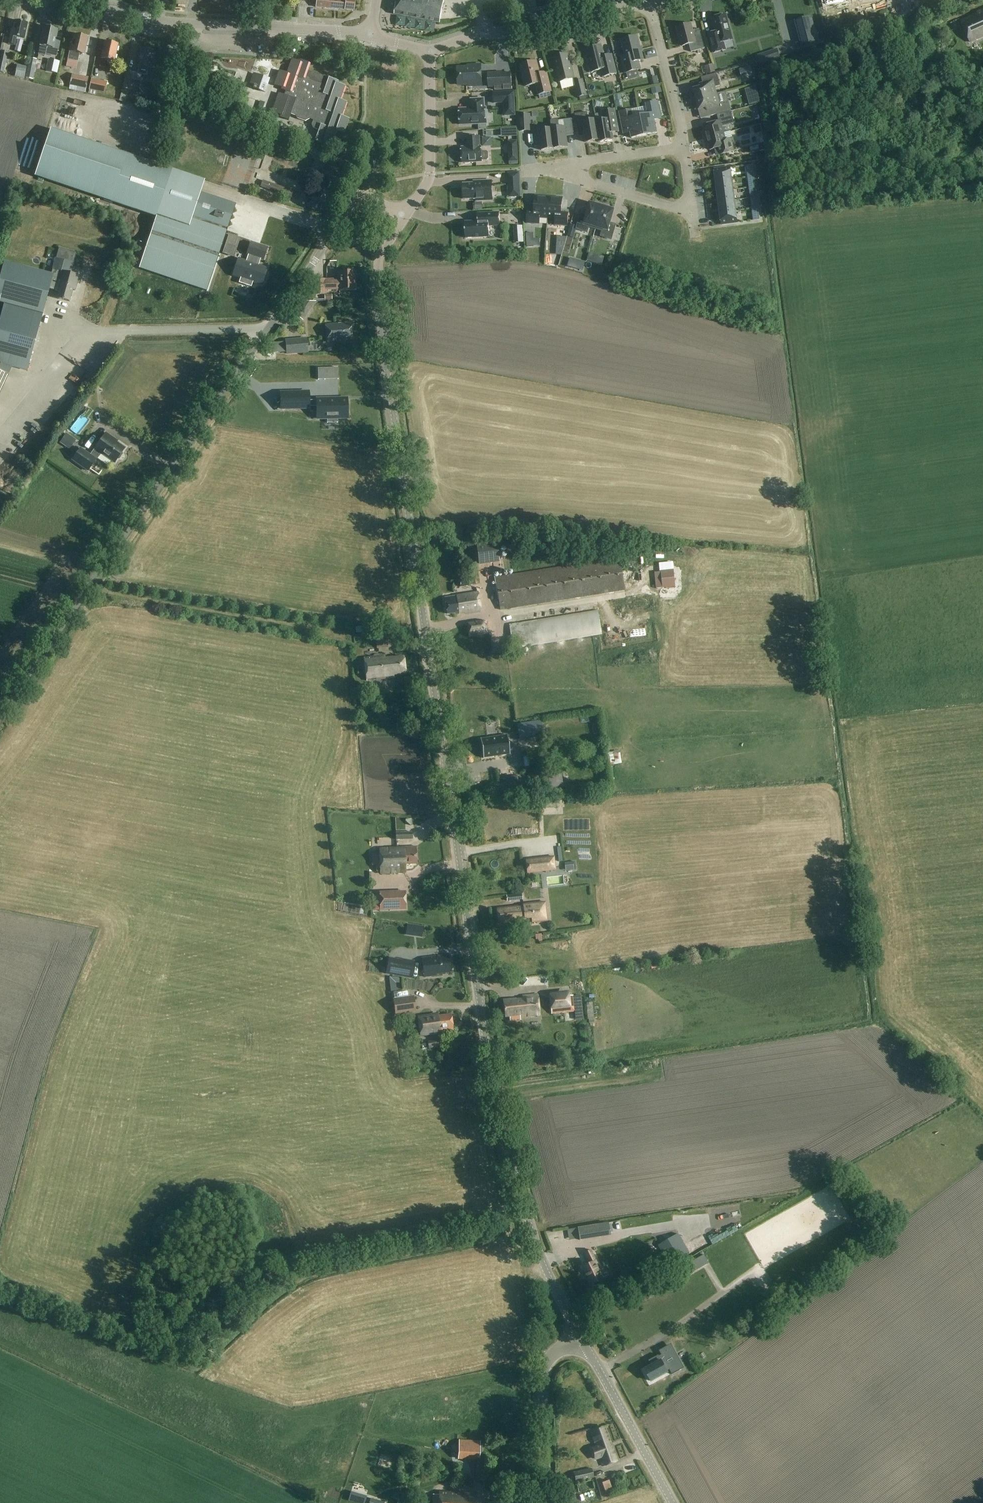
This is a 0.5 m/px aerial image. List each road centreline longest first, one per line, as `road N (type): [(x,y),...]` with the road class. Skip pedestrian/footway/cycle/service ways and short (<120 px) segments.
road 1 (tertiary): [(582,1341),(533,1238),(489,1061),(385,353),(379,268),(404,217)]
road 2 (unclassified): [(404,217),(376,202),(352,206),(0,713)]
road 3 (tertiary): [(372,34),(172,22),(62,0)]
road 4 (tertiary): [(429,52),(614,9)]
road 5 (tertiary): [(672,1502),(582,1341)]
road 6 (tertiary): [(547,1502),(542,1387),(553,1356),(582,1341)]
road 7 (tertiary): [(404,217),(430,177),(429,52)]
road 8 (residential): [(684,147),(648,1)]
road 9 (residential): [(690,212),(583,181),(574,164)]

